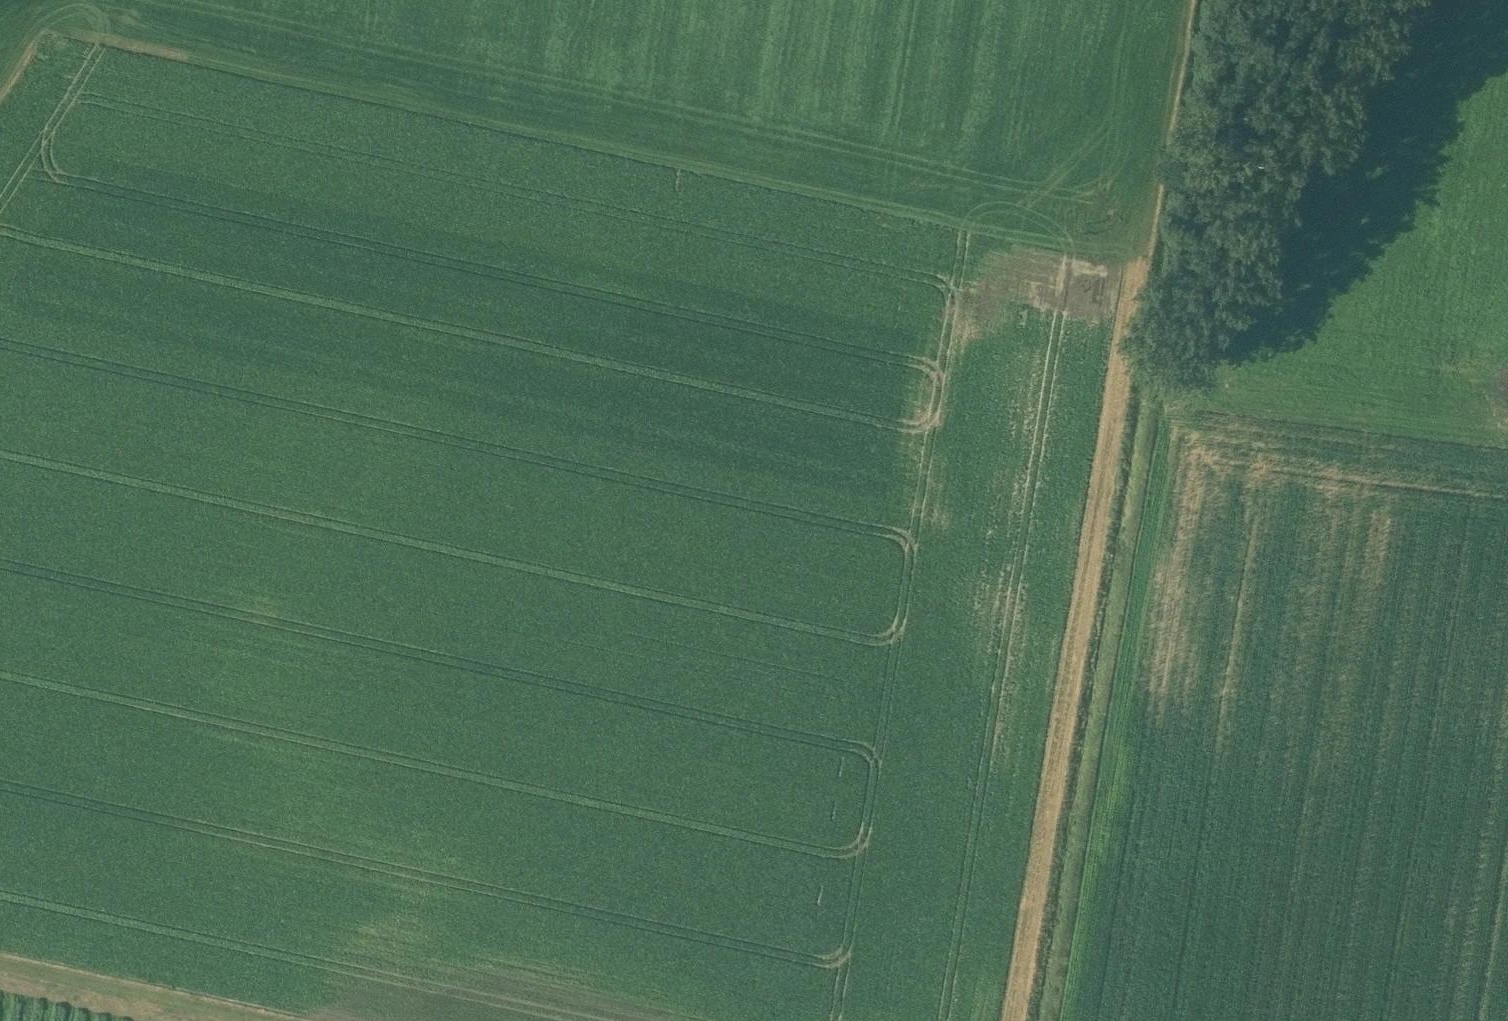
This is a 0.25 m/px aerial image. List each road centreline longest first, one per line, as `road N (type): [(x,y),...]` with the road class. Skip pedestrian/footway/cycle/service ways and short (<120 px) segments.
road 1 (track): [(0,961),(281,1020)]

